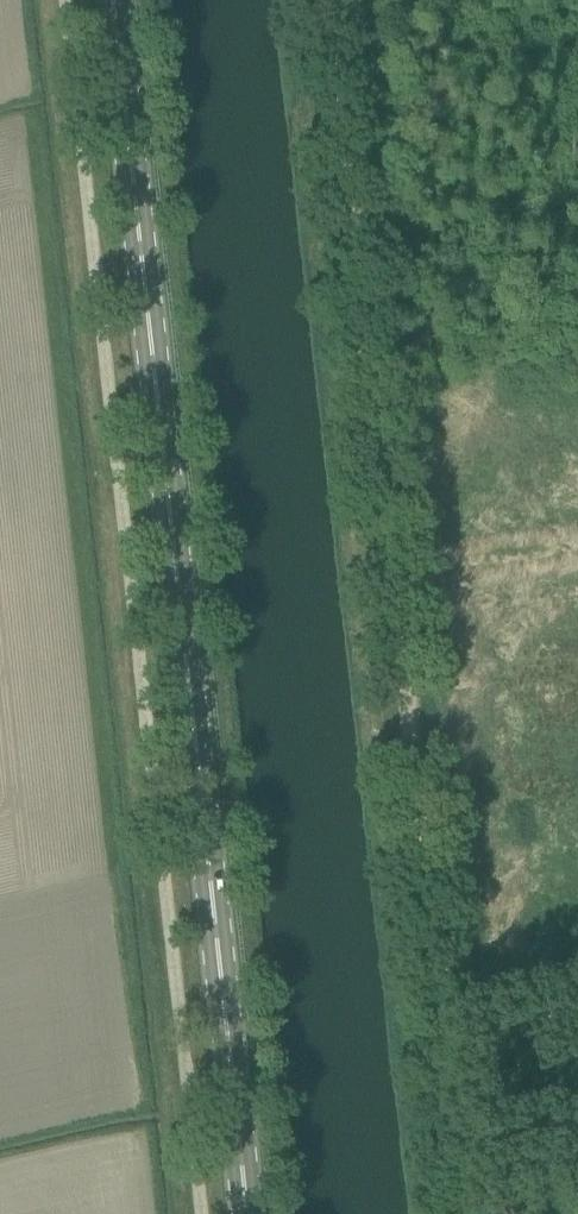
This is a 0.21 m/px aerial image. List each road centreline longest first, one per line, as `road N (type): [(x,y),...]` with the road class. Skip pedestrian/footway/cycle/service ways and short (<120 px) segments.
road 1 (track): [(460,1213),(410,825),(323,0)]
road 2 (primary): [(252,1213),(117,0)]

